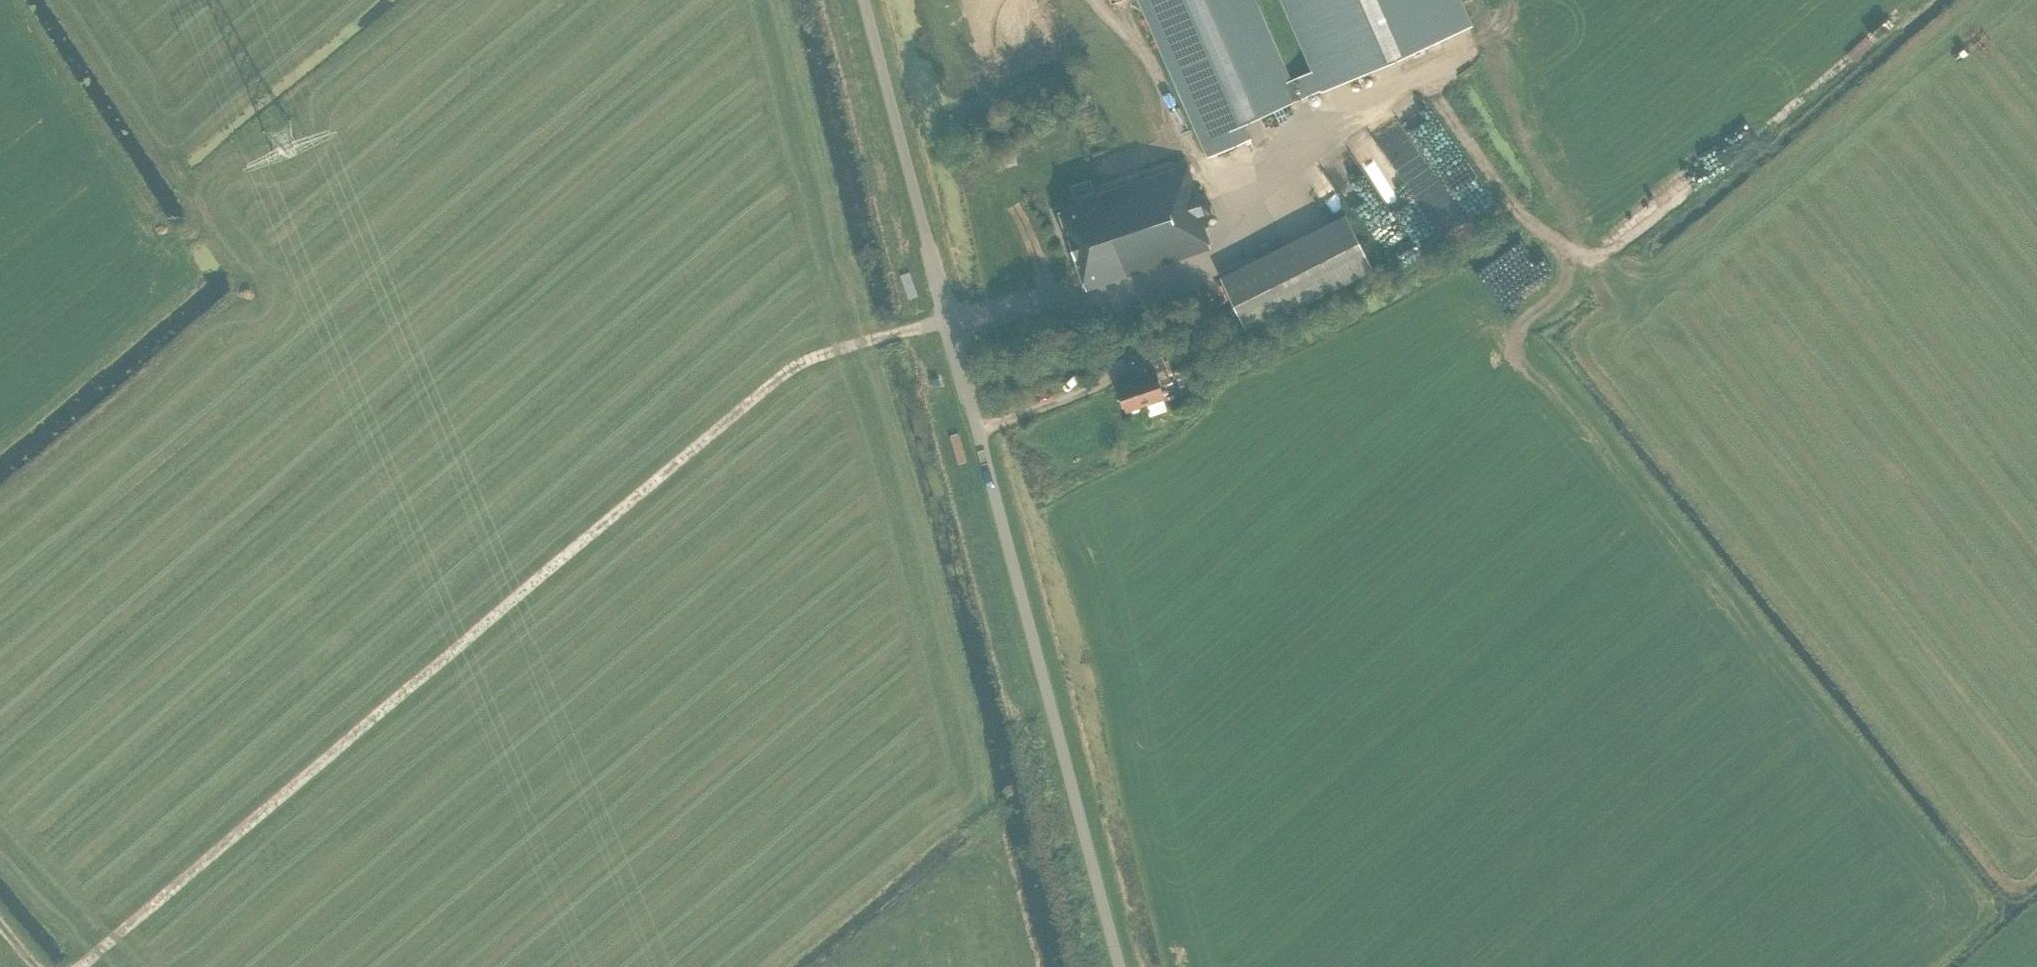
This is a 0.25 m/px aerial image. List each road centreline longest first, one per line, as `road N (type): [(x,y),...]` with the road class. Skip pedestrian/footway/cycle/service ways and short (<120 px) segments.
road 1 (unclassified): [(1120,966),(864,0)]

